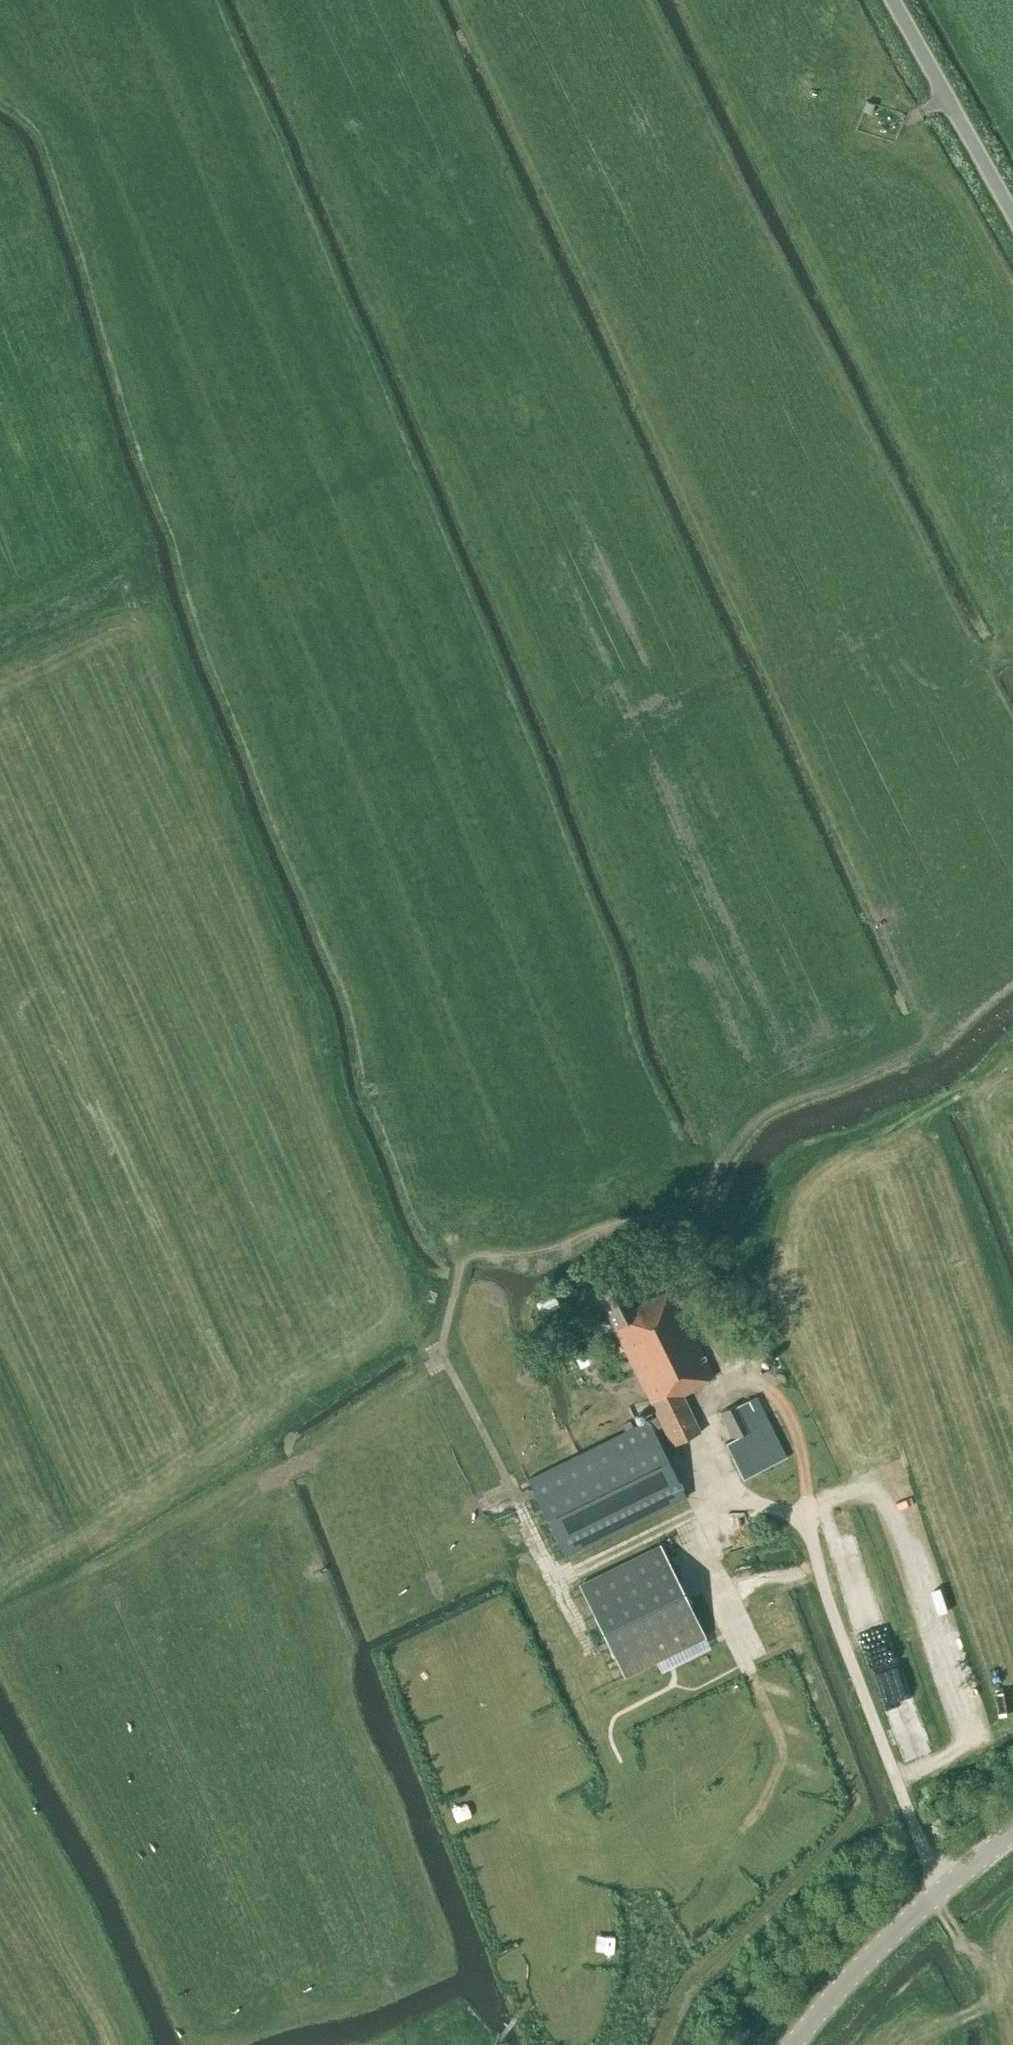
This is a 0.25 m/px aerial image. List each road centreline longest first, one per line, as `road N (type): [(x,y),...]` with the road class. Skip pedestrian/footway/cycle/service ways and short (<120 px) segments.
road 1 (secondary): [(799,2044),(869,1959),(1012,1835)]
road 2 (unclassified): [(1012,213),(893,0)]

